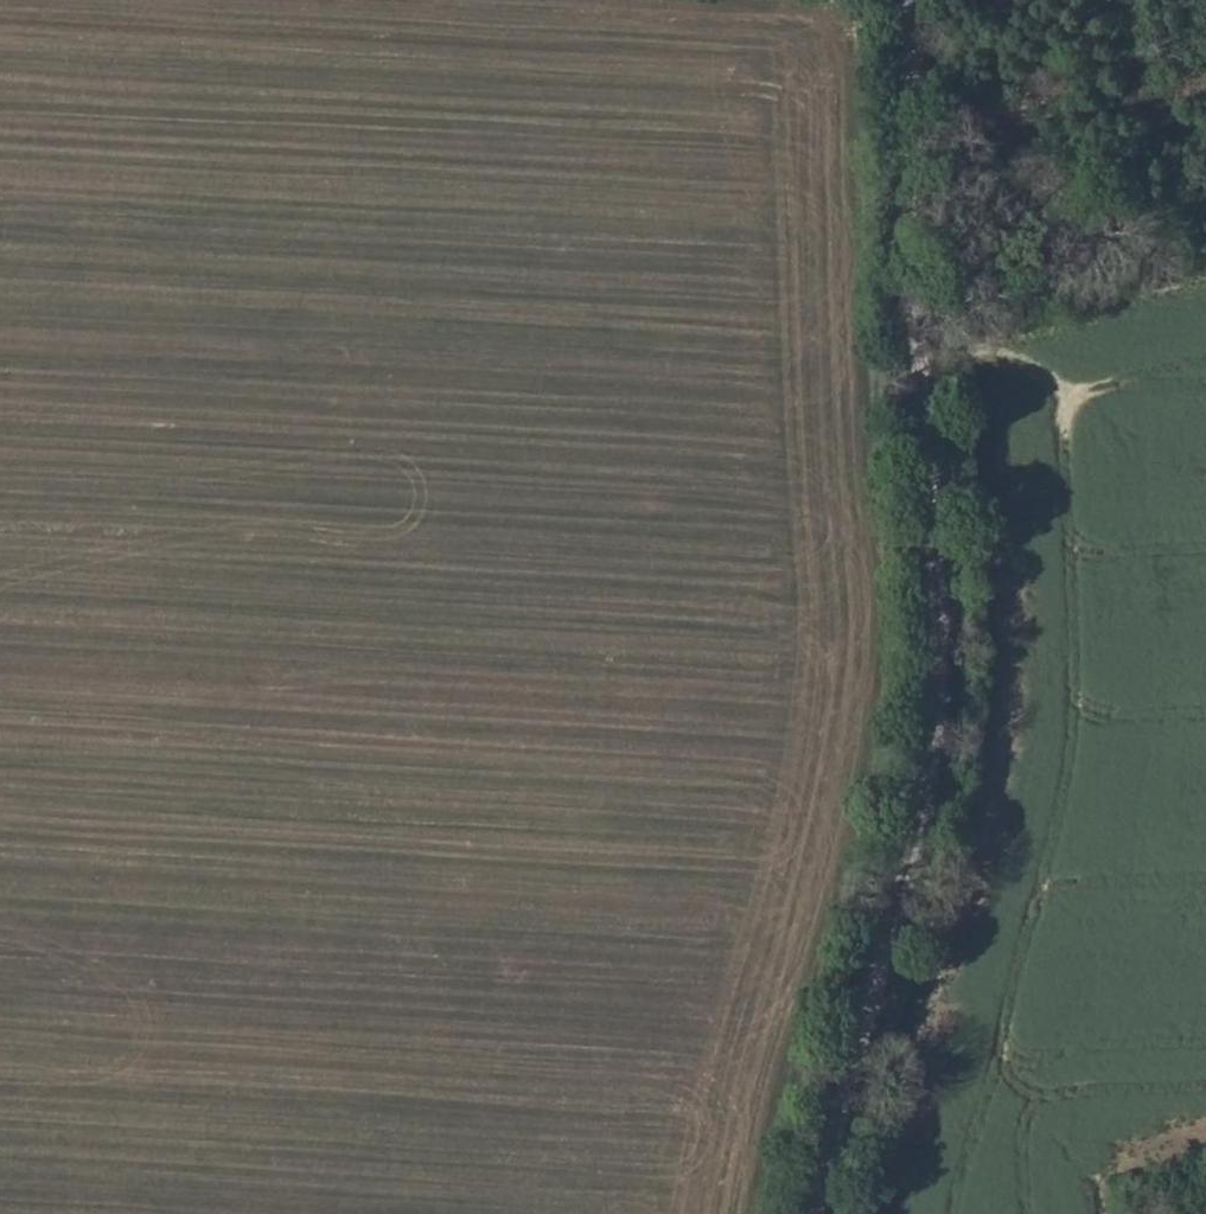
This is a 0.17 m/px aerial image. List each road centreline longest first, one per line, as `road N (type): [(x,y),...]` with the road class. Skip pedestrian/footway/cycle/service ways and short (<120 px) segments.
road 1 (unclassified): [(828,1213),(930,745),(913,124),(919,0)]

